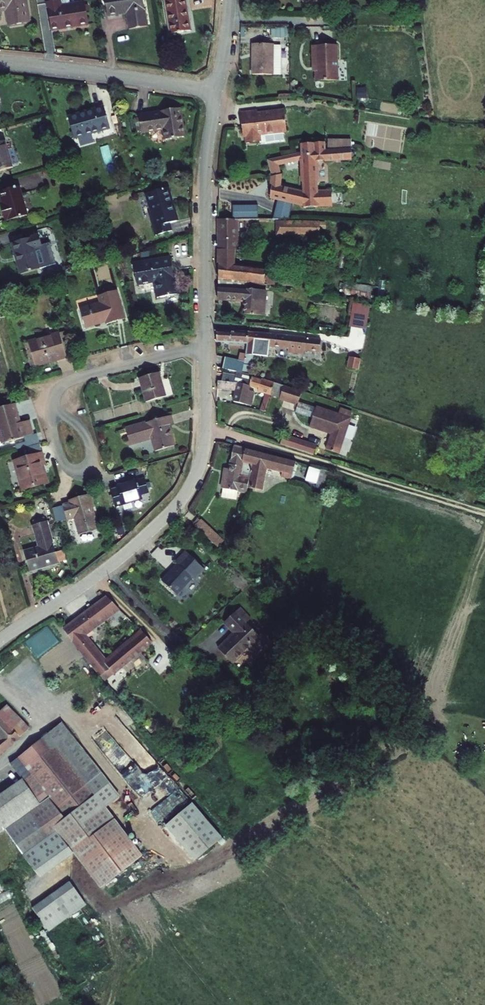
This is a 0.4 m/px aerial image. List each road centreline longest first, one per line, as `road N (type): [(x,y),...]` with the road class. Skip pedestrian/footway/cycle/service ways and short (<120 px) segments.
road 1 (residential): [(0,640),(129,550),(185,493),(204,446),(206,345)]
road 2 (track): [(484,512),(205,427)]
road 3 (residential): [(206,345),(205,166),(217,92)]
road 4 (residential): [(0,62),(217,92)]
road 5 (residential): [(55,410),(55,393),(67,381),(206,345)]
road 6 (residential): [(55,410),(87,442),(82,469),(64,464),(53,416)]

